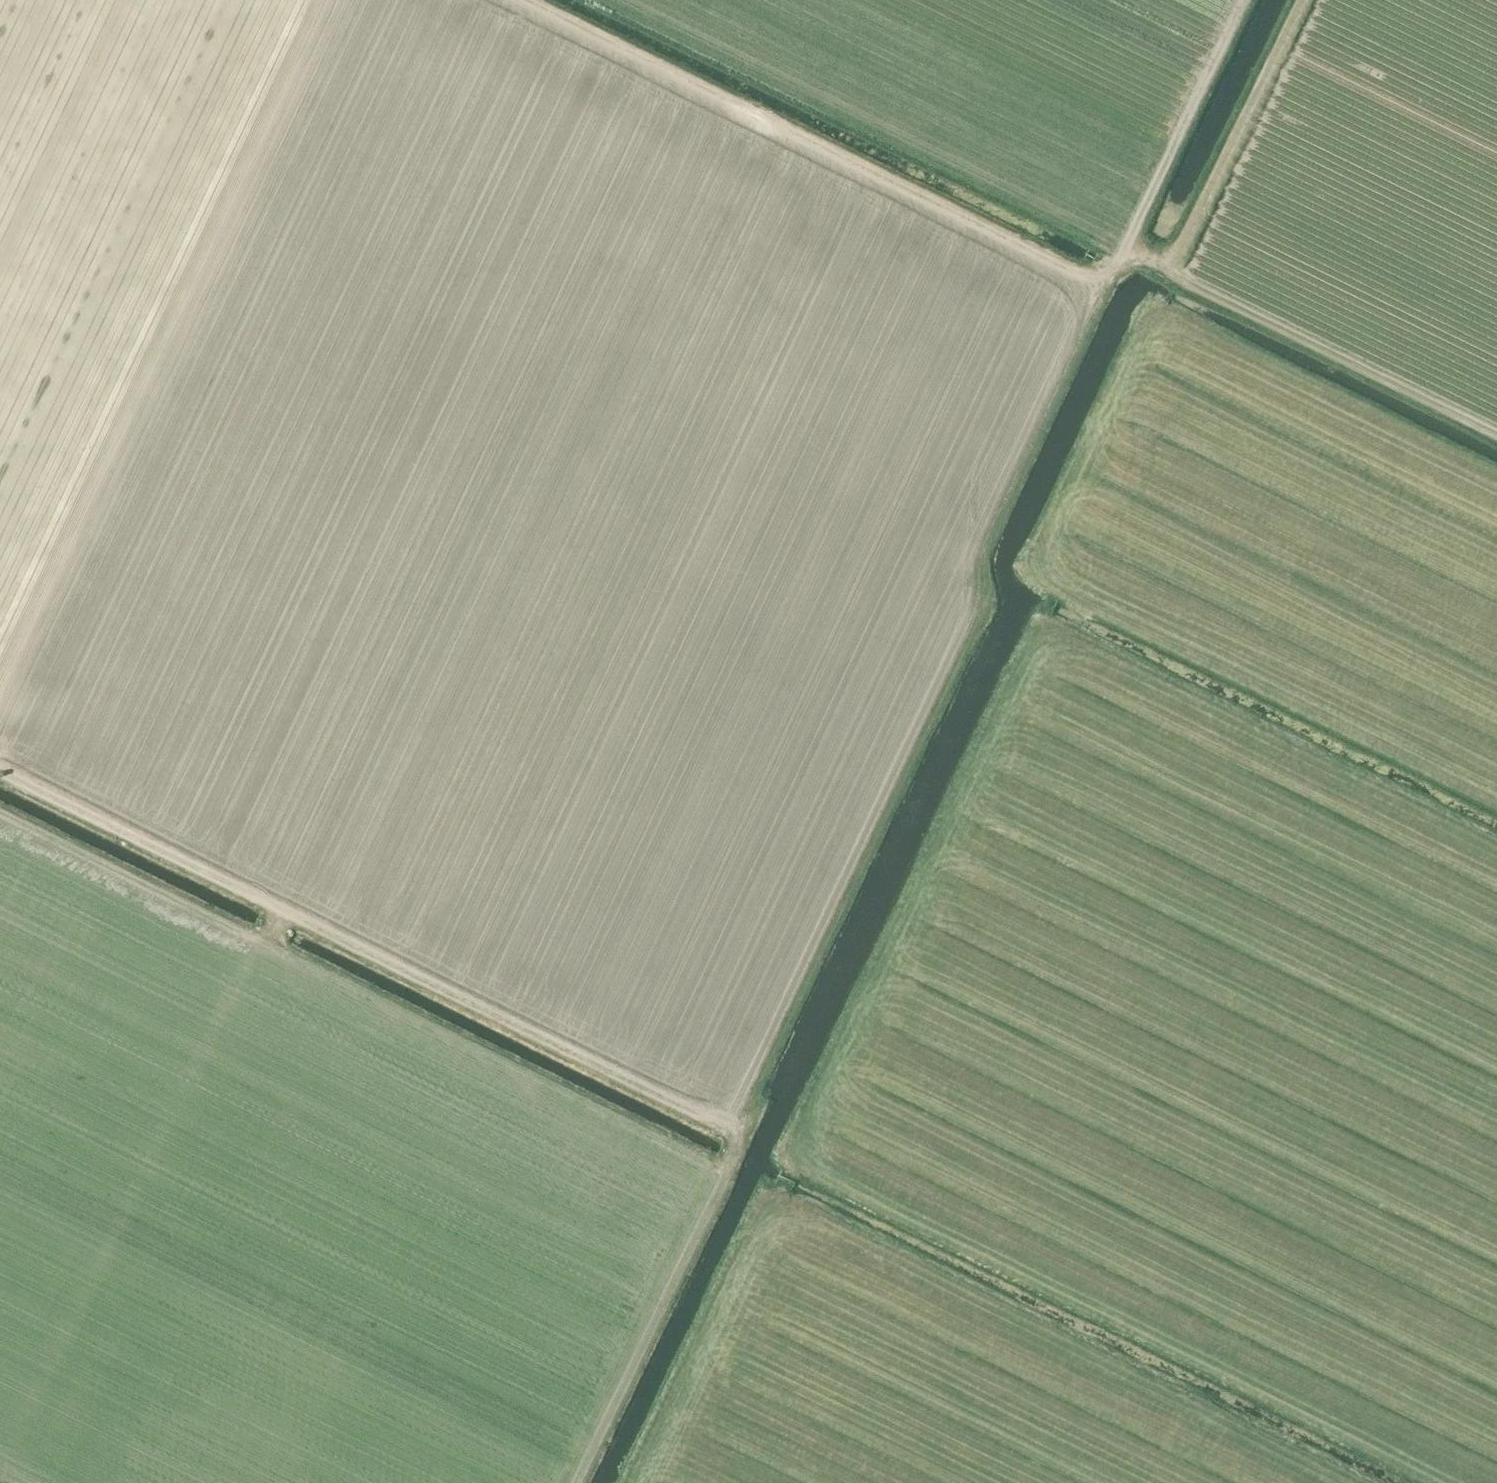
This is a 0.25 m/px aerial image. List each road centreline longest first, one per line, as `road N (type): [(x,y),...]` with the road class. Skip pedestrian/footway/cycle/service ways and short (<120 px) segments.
road 1 (track): [(1496,428),(1168,265),(1123,252),(1104,281),(524,0)]

